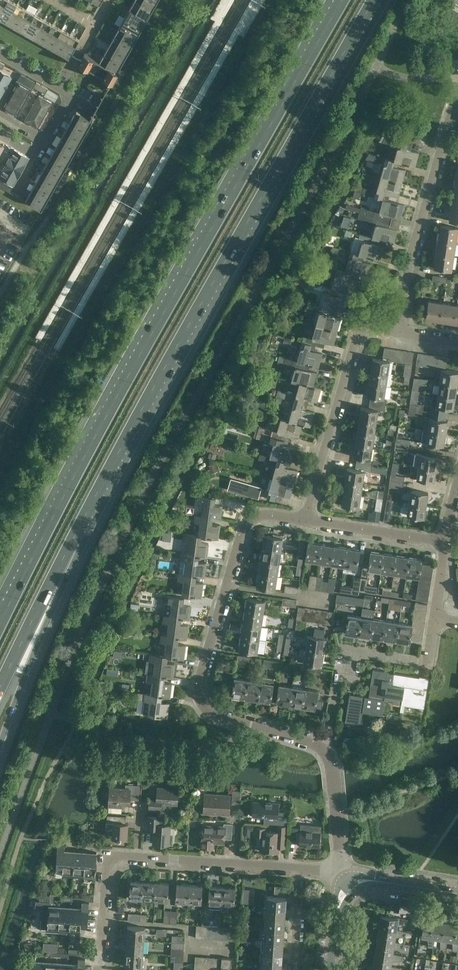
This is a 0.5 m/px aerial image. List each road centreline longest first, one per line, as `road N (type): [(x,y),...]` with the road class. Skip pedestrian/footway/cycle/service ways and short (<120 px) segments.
road 1 (trunk): [(336,0),(8,606)]
road 2 (trunk): [(73,538),(374,0)]
road 3 (residential): [(345,880),(331,764),(321,747),(212,715),(199,695),(245,522),(257,515),(305,521)]
road 4 (residential): [(98,969),(108,858),(313,869),(345,880)]
road 5 (track): [(0,295),(174,0)]
road 6 (residential): [(399,332),(457,99)]
road 7 (residential): [(305,521),(358,333),(399,332)]
road 8 (trunk): [(0,748),(73,538)]
road 9 (trunk): [(0,689),(73,538)]
road 10 (residential): [(305,521),(444,545)]

